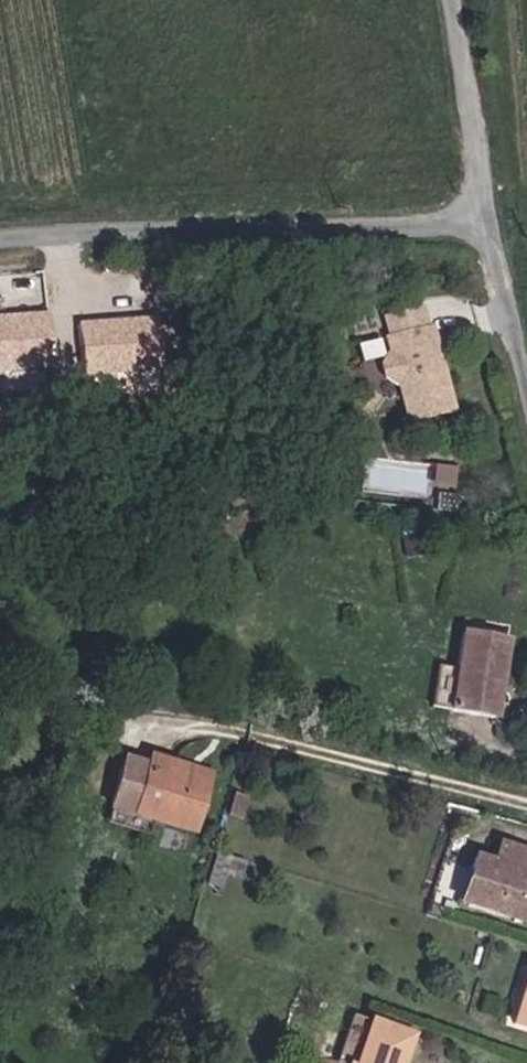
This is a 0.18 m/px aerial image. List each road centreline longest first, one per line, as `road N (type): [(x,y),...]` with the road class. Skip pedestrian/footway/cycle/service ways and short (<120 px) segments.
road 1 (unclassified): [(0,242),(431,220),(488,208)]
road 2 (unclassified): [(488,208),(455,0)]
road 3 (unclassified): [(526,381),(488,208)]

